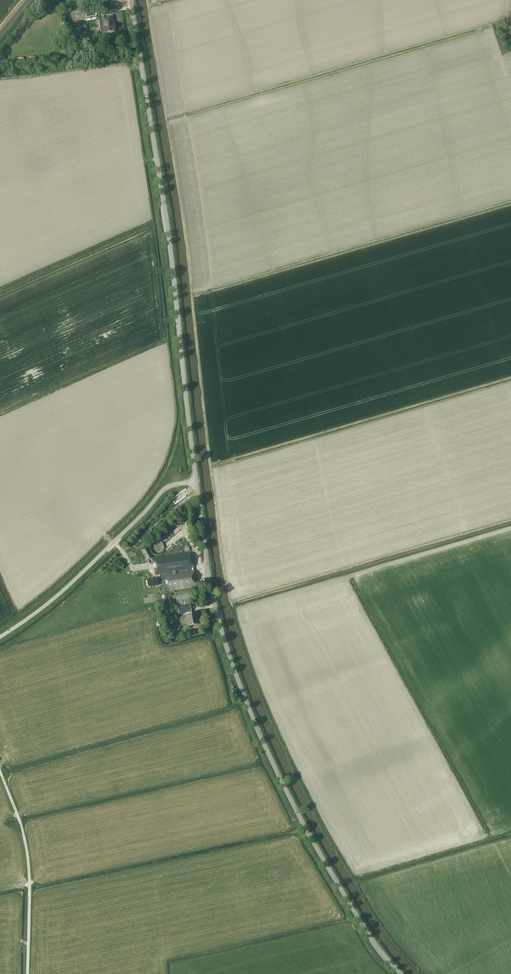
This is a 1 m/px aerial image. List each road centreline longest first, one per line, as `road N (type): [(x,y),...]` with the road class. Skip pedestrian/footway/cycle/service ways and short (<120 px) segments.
road 1 (tertiary): [(401,973),(312,839),(253,718),(214,601),(196,482)]
road 2 (tertiary): [(196,482),(131,0)]
road 3 (unclassified): [(0,637),(59,594),(165,488),(196,482)]

